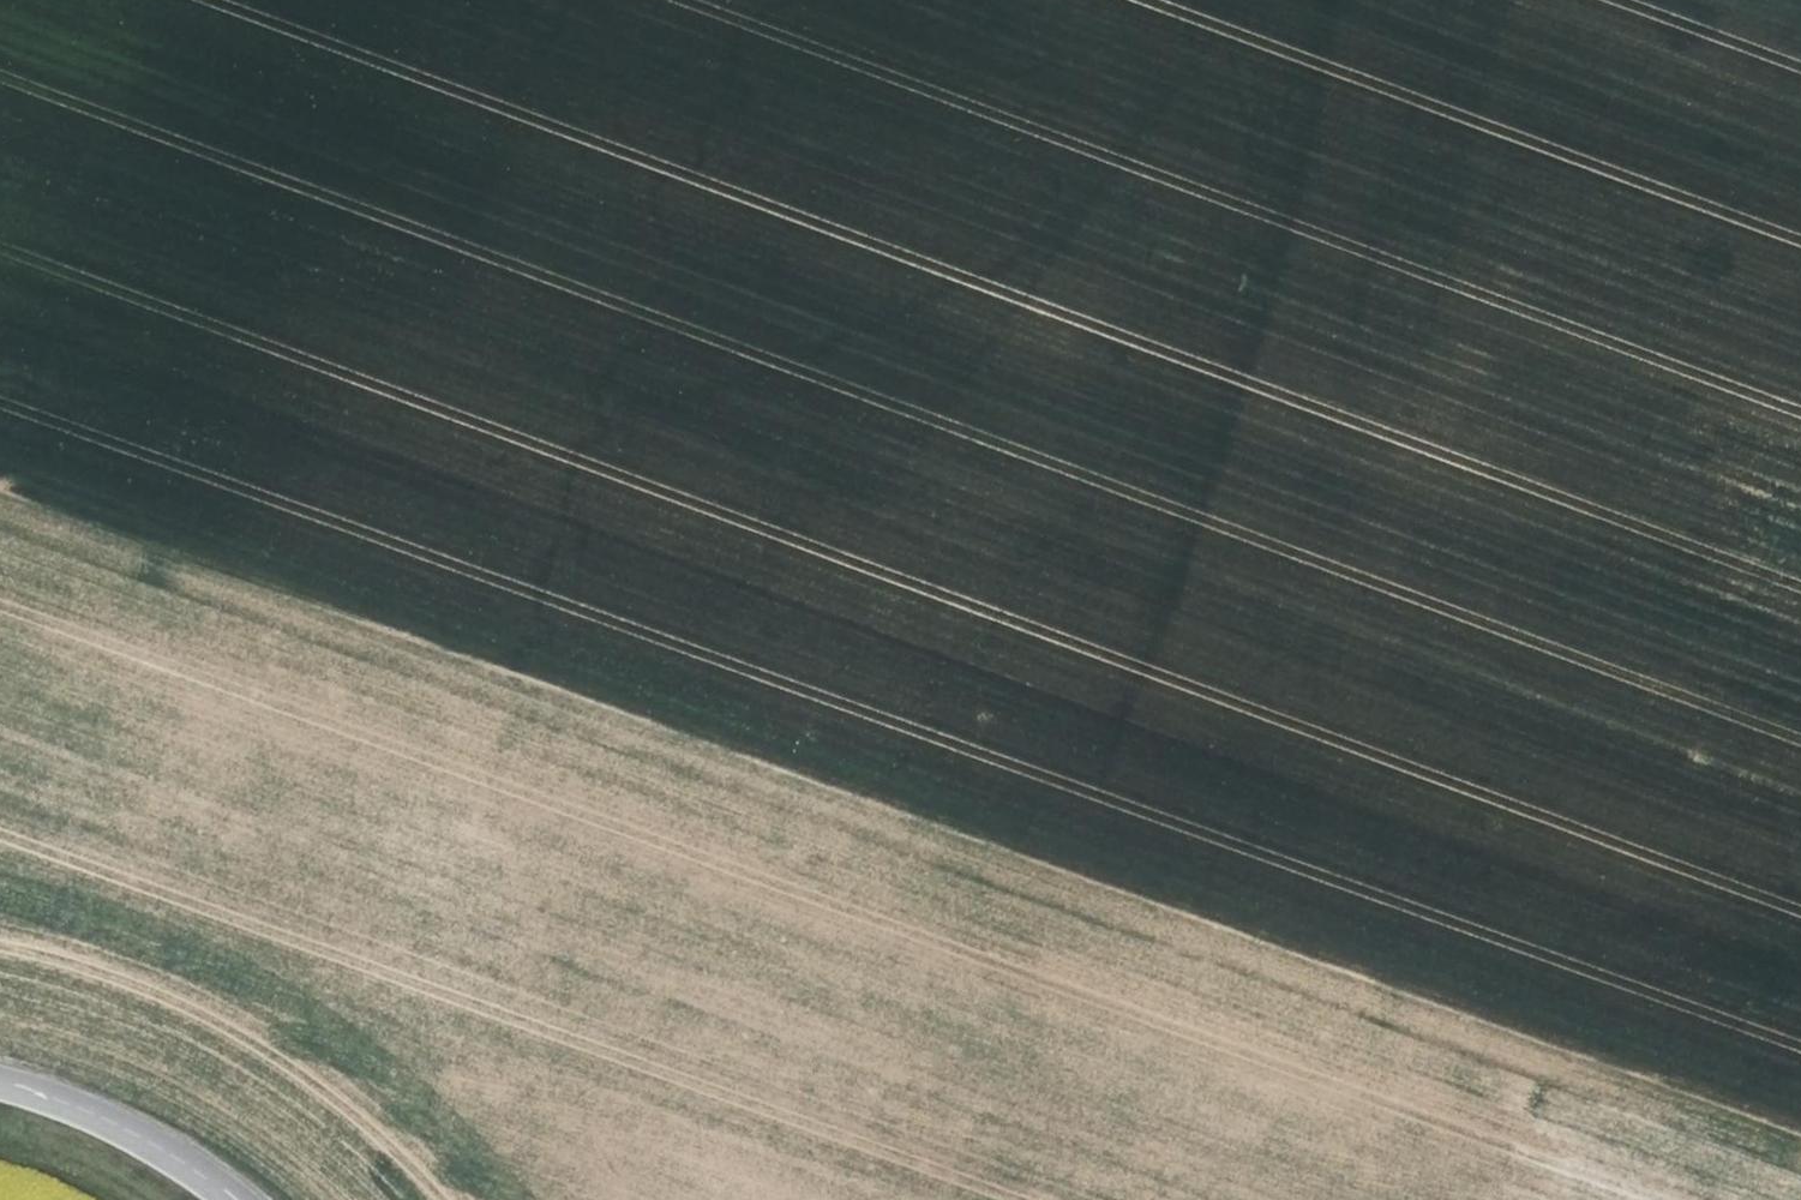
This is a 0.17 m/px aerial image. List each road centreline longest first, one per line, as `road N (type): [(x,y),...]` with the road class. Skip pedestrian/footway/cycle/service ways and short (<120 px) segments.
road 1 (tertiary): [(229,1199),(61,1094),(0,1084)]

